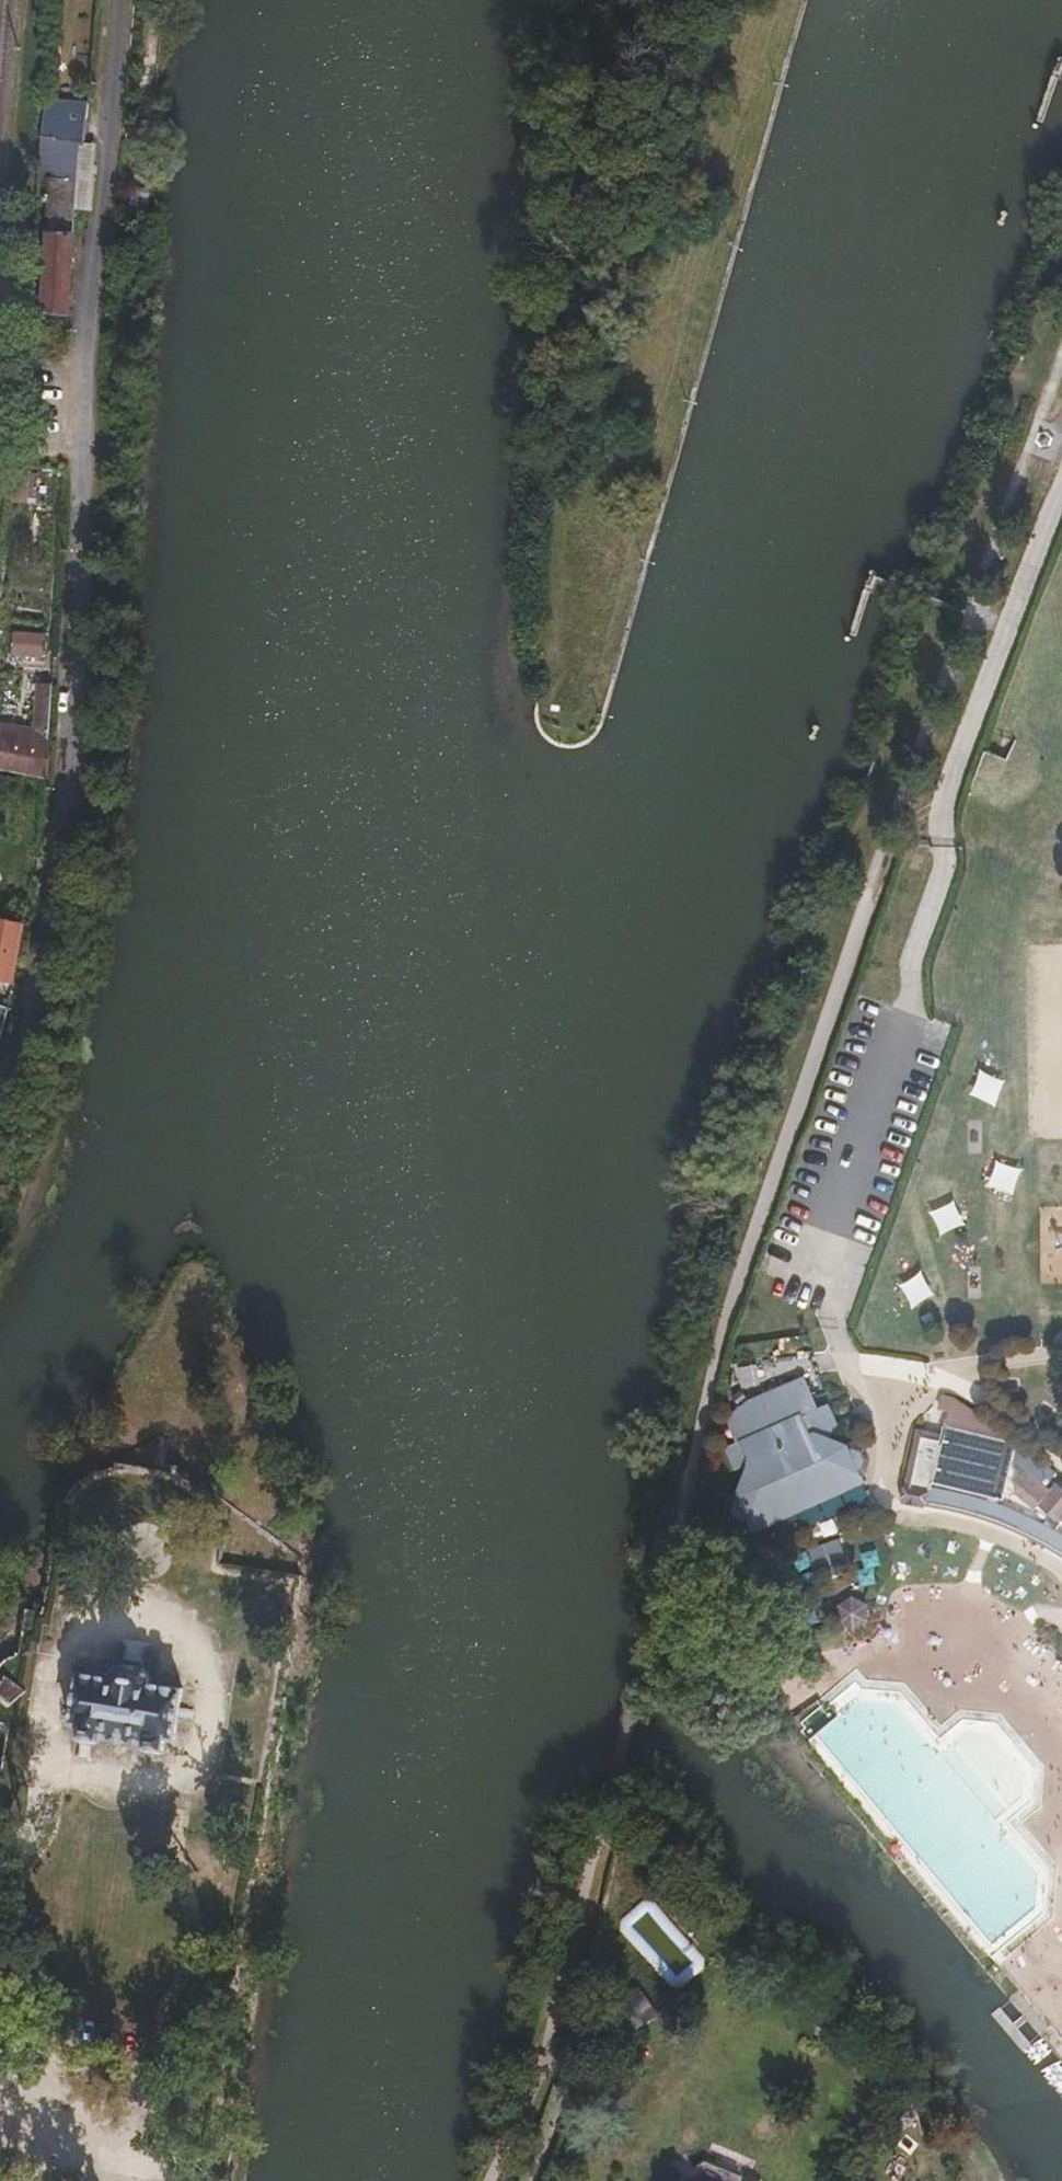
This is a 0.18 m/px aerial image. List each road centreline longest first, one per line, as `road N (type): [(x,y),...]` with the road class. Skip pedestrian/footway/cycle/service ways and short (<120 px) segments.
road 1 (unclassified): [(120,0),(64,827),(26,1019),(0,1107)]

